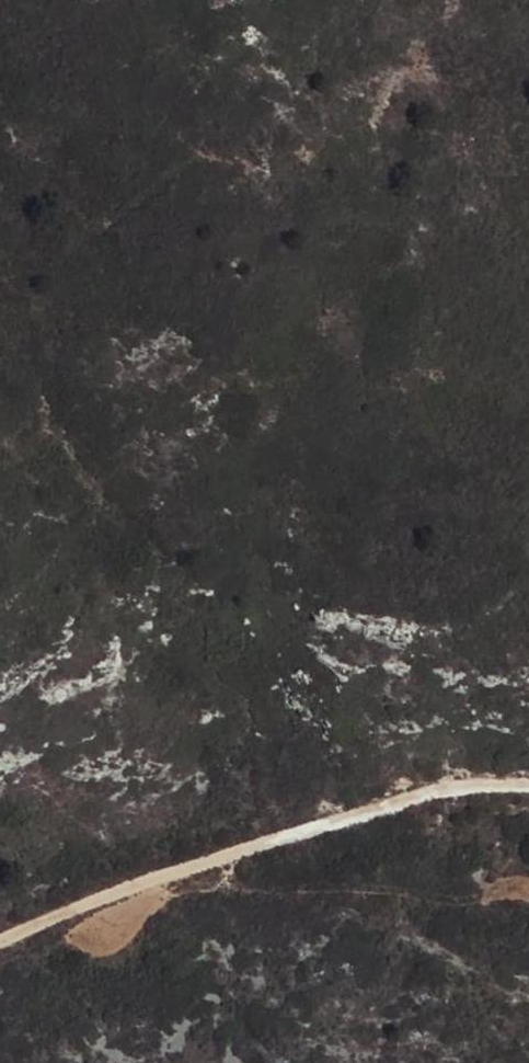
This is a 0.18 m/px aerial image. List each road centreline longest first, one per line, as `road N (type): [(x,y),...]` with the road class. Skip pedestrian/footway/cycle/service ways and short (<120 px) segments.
road 1 (track): [(528,784),(427,793),(135,882),(0,941)]

